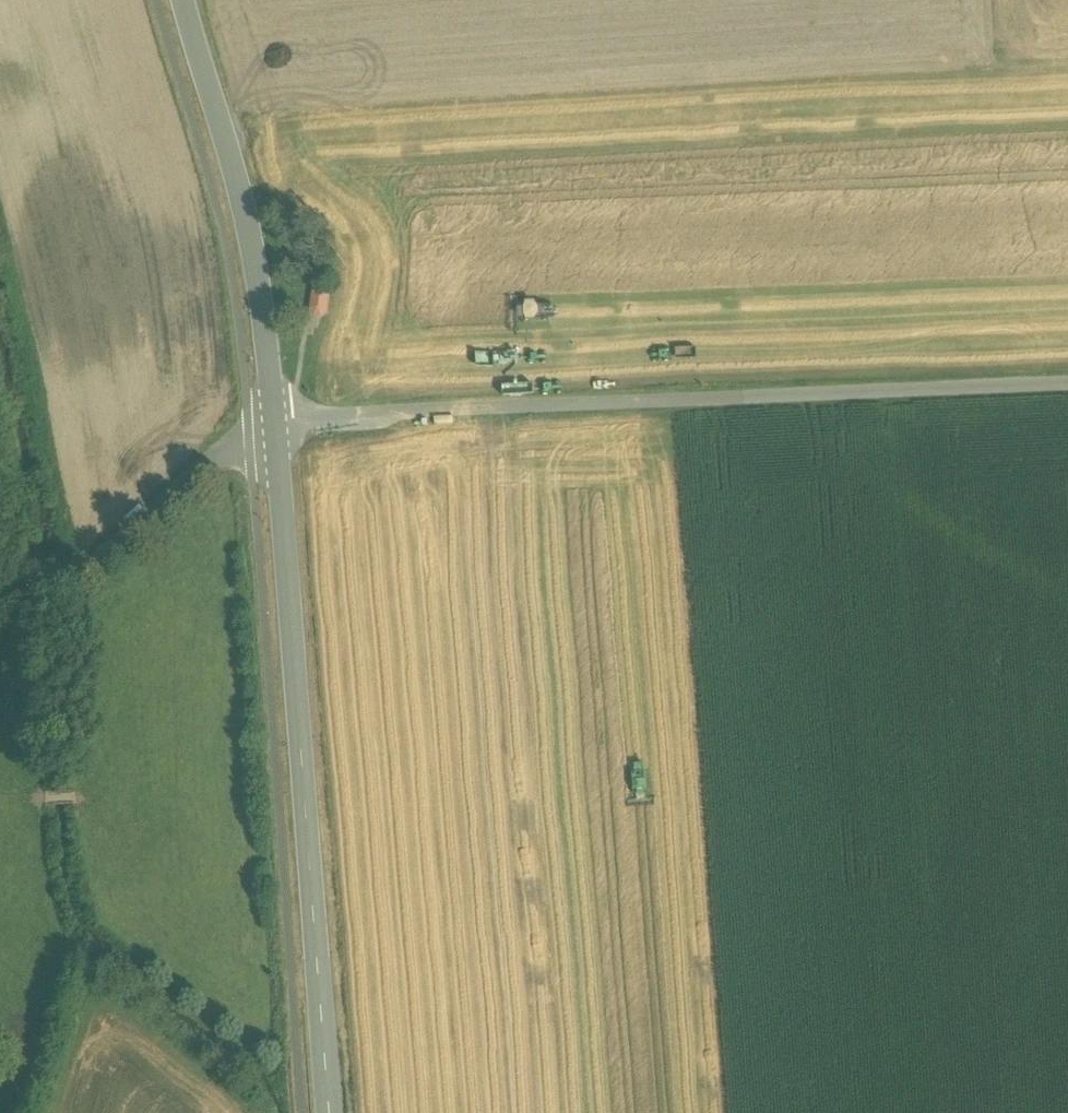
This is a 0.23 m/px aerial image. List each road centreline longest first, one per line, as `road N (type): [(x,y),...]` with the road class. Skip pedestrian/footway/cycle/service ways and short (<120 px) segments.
road 1 (residential): [(1067,382),(582,401),(276,423)]
road 2 (secondary): [(276,423),(329,1112)]
road 3 (secondary): [(183,0),(257,269),(276,423)]
road 4 (residential): [(276,423),(204,464),(41,609),(0,625)]

